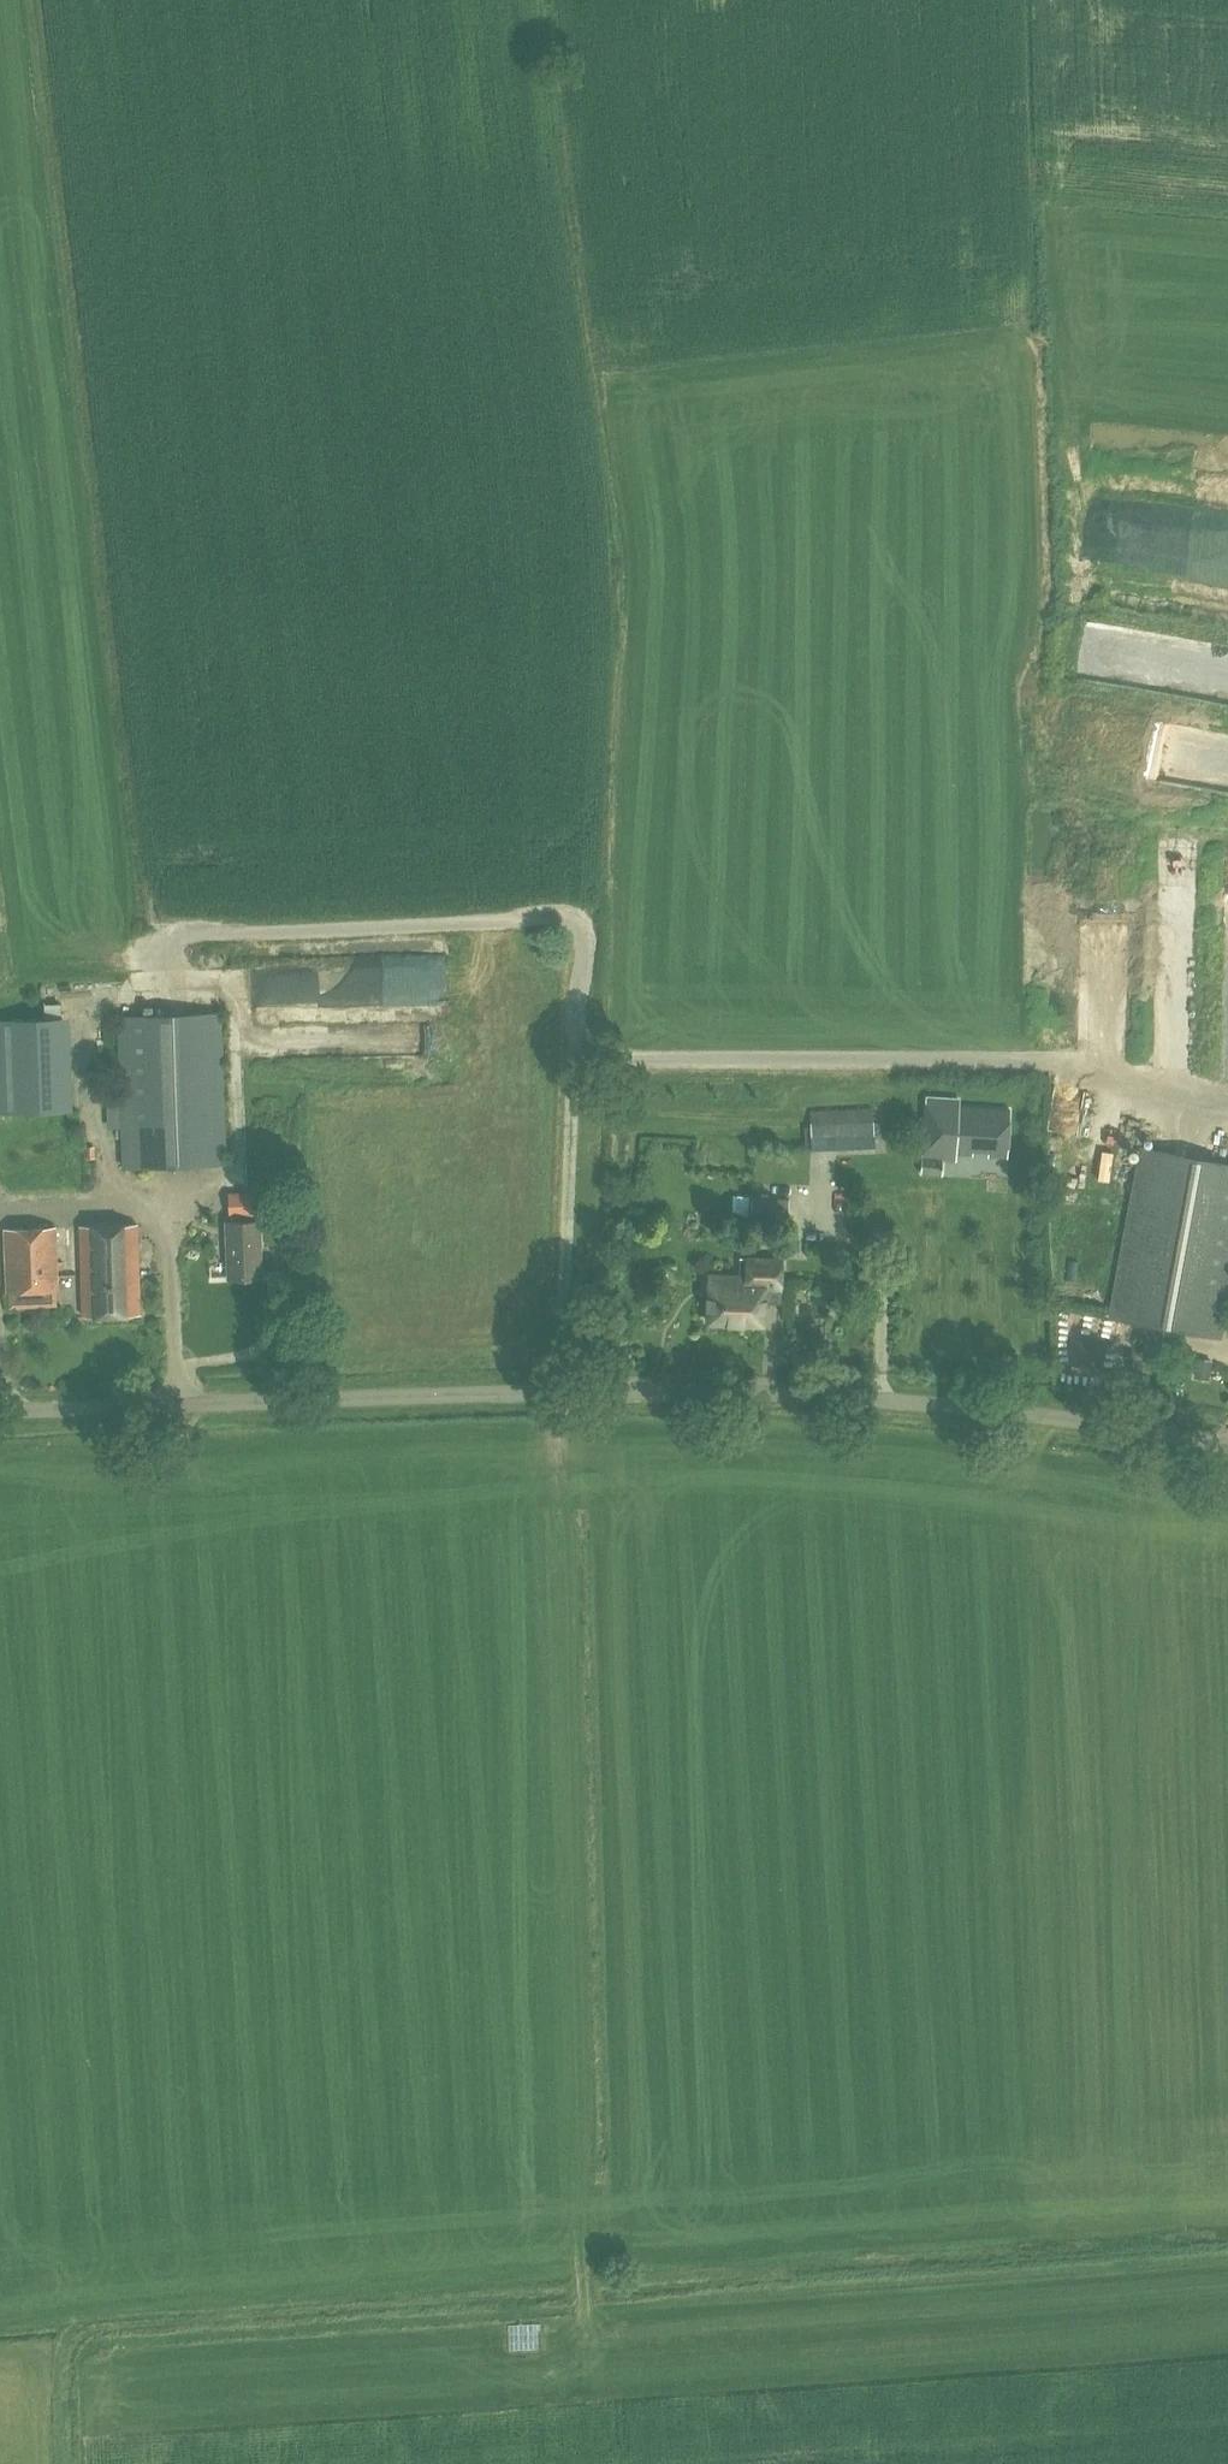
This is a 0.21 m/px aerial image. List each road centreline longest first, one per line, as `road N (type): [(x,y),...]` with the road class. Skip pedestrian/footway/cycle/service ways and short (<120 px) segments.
road 1 (unclassified): [(0,1413),(557,1391),(828,1394),(1016,1411),(1227,1447)]

